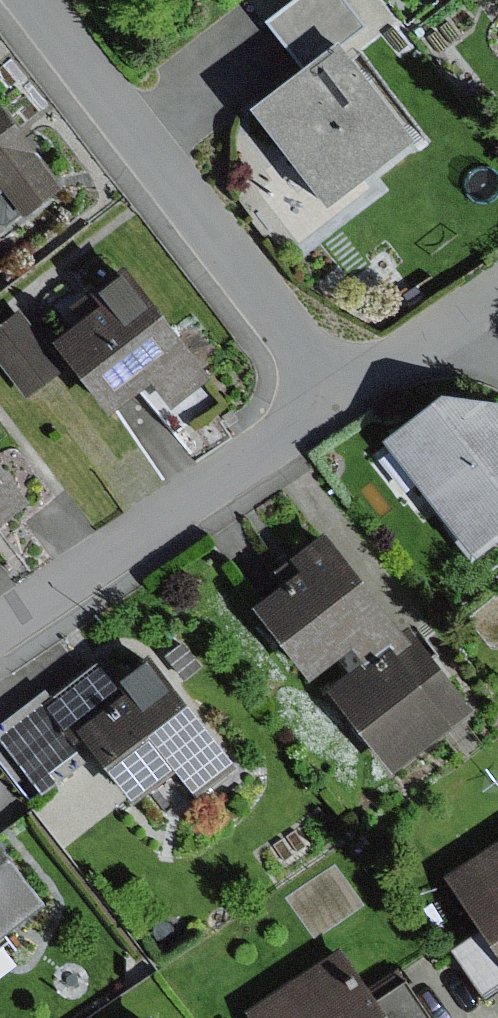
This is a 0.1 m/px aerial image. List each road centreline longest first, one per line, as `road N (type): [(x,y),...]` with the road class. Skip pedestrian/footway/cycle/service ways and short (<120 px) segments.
road 1 (residential): [(32,0),(326,405)]
road 2 (residential): [(326,405),(0,631)]
road 3 (residential): [(497,295),(326,405)]

